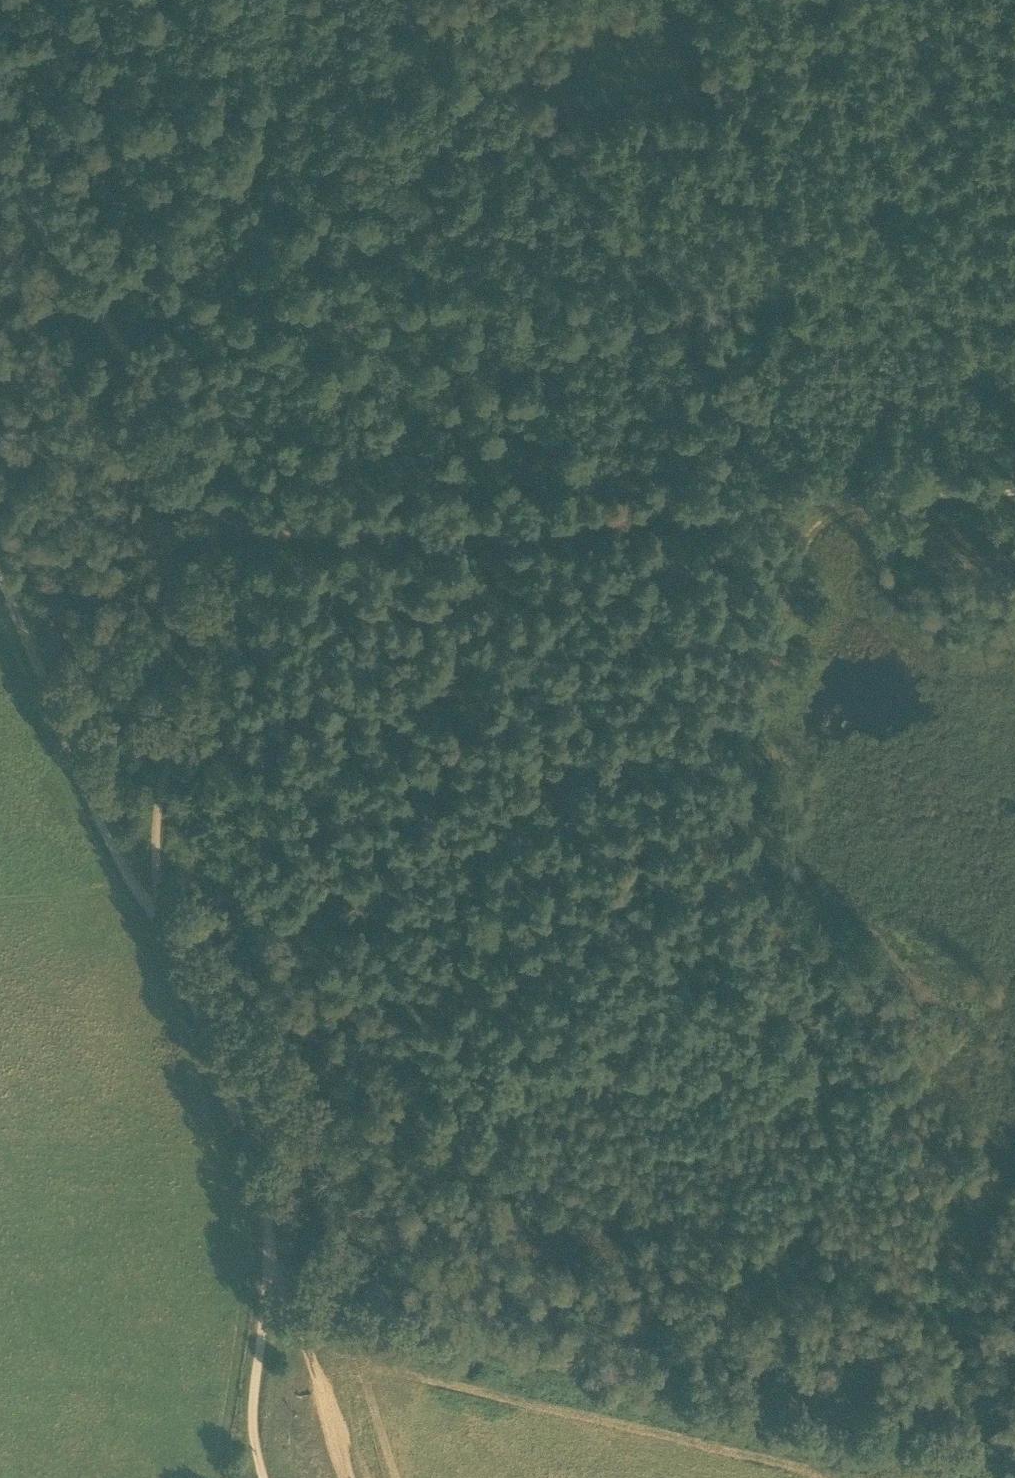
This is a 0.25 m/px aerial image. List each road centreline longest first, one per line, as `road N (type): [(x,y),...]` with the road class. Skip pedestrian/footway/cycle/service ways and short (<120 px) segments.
road 1 (track): [(230,537),(1014,481)]
road 2 (track): [(267,1477),(263,1394),(279,1251),(251,1136),(154,912)]
road 3 (track): [(808,1067),(748,759),(749,725),(819,494)]
road 4 (track): [(0,170),(163,409),(230,537)]
road 5 (track): [(154,912),(167,770),(214,695),(230,537)]

